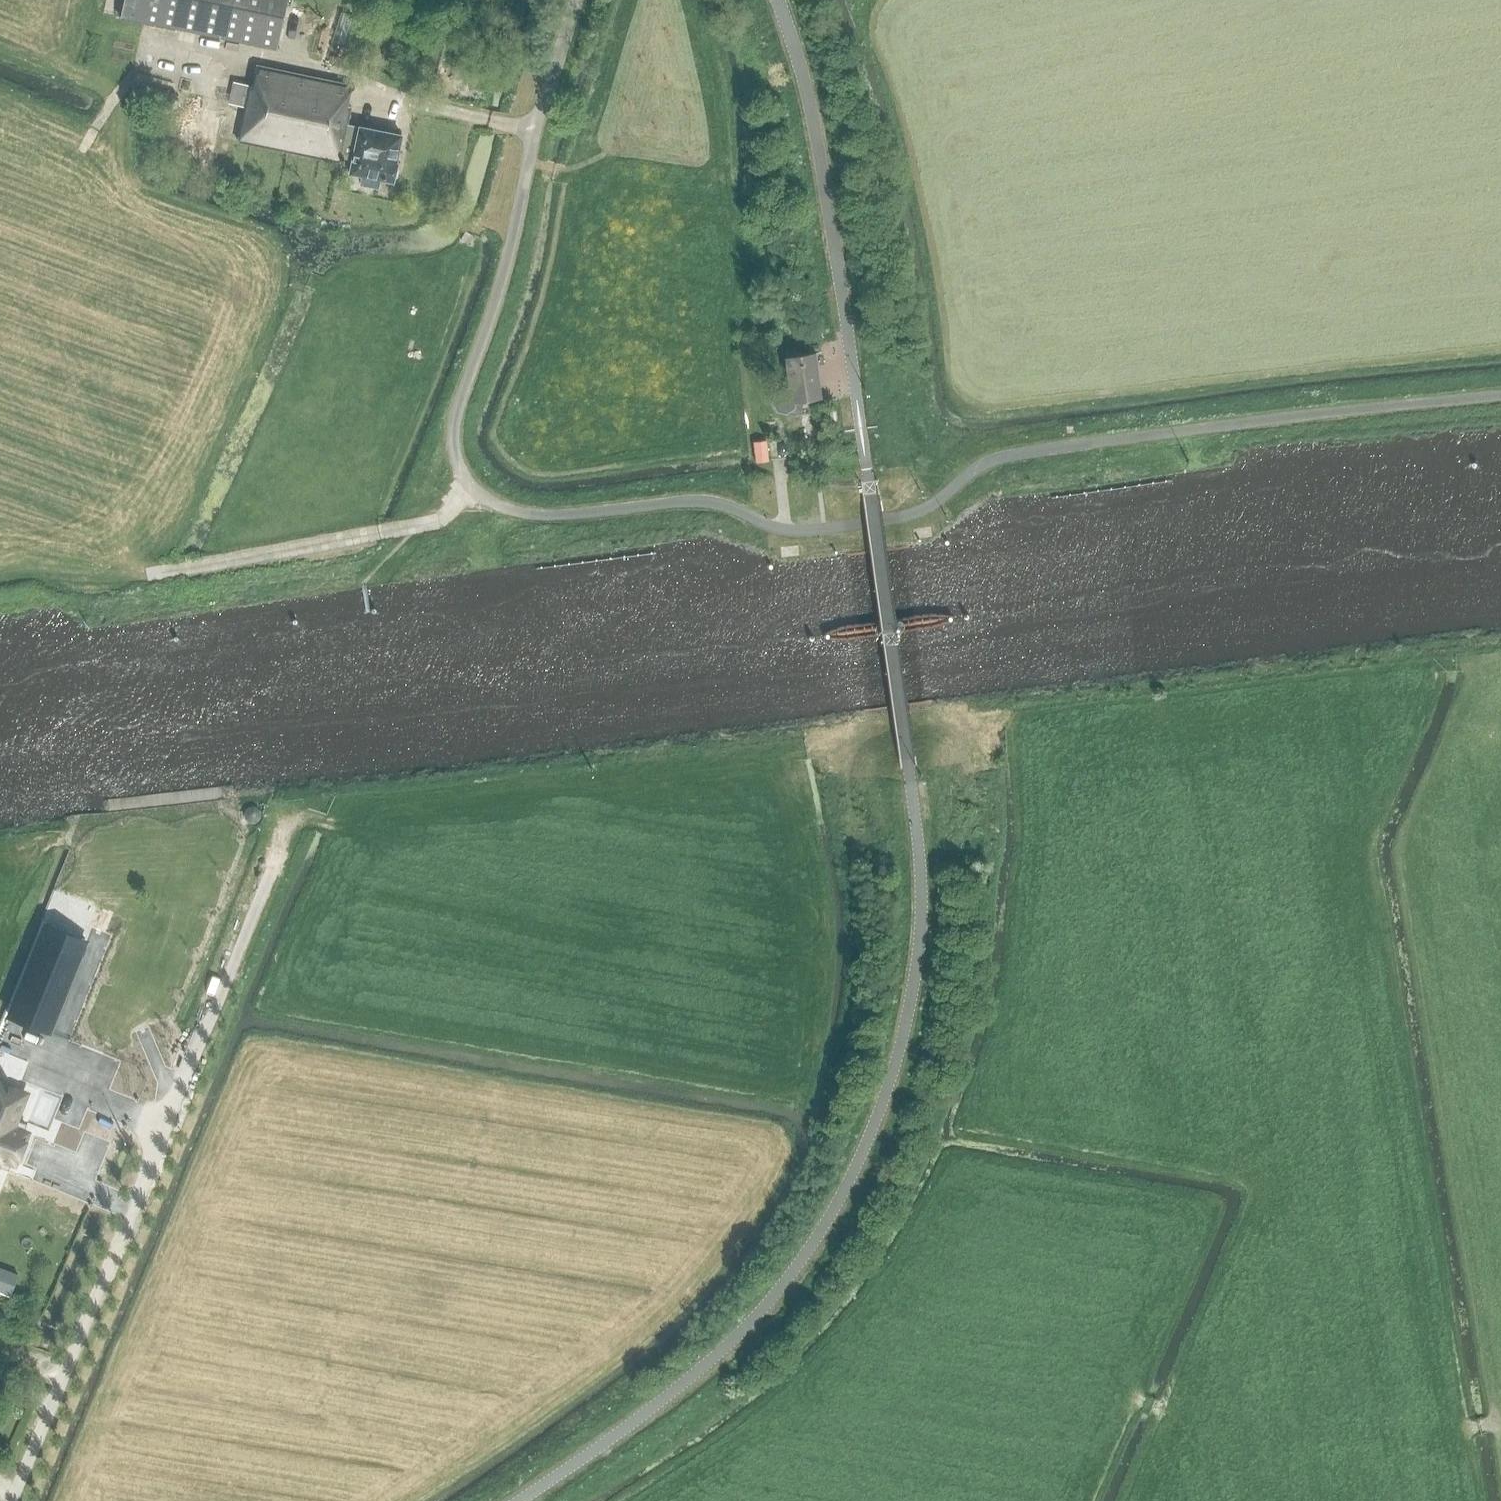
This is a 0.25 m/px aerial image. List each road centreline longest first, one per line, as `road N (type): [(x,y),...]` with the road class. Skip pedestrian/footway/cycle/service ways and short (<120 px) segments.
road 1 (unclassified): [(575,0),(534,132),(494,308),(454,426),(463,473),(500,506),(554,515),(702,500),(778,528),(814,530),(913,513),(983,464),(1013,455),(1500,394)]
road 2 (unclassified): [(12,1500),(287,831)]
road 3 (track): [(471,485),(432,523),(164,573)]
road 4 (track): [(176,48),(129,80),(84,152)]

